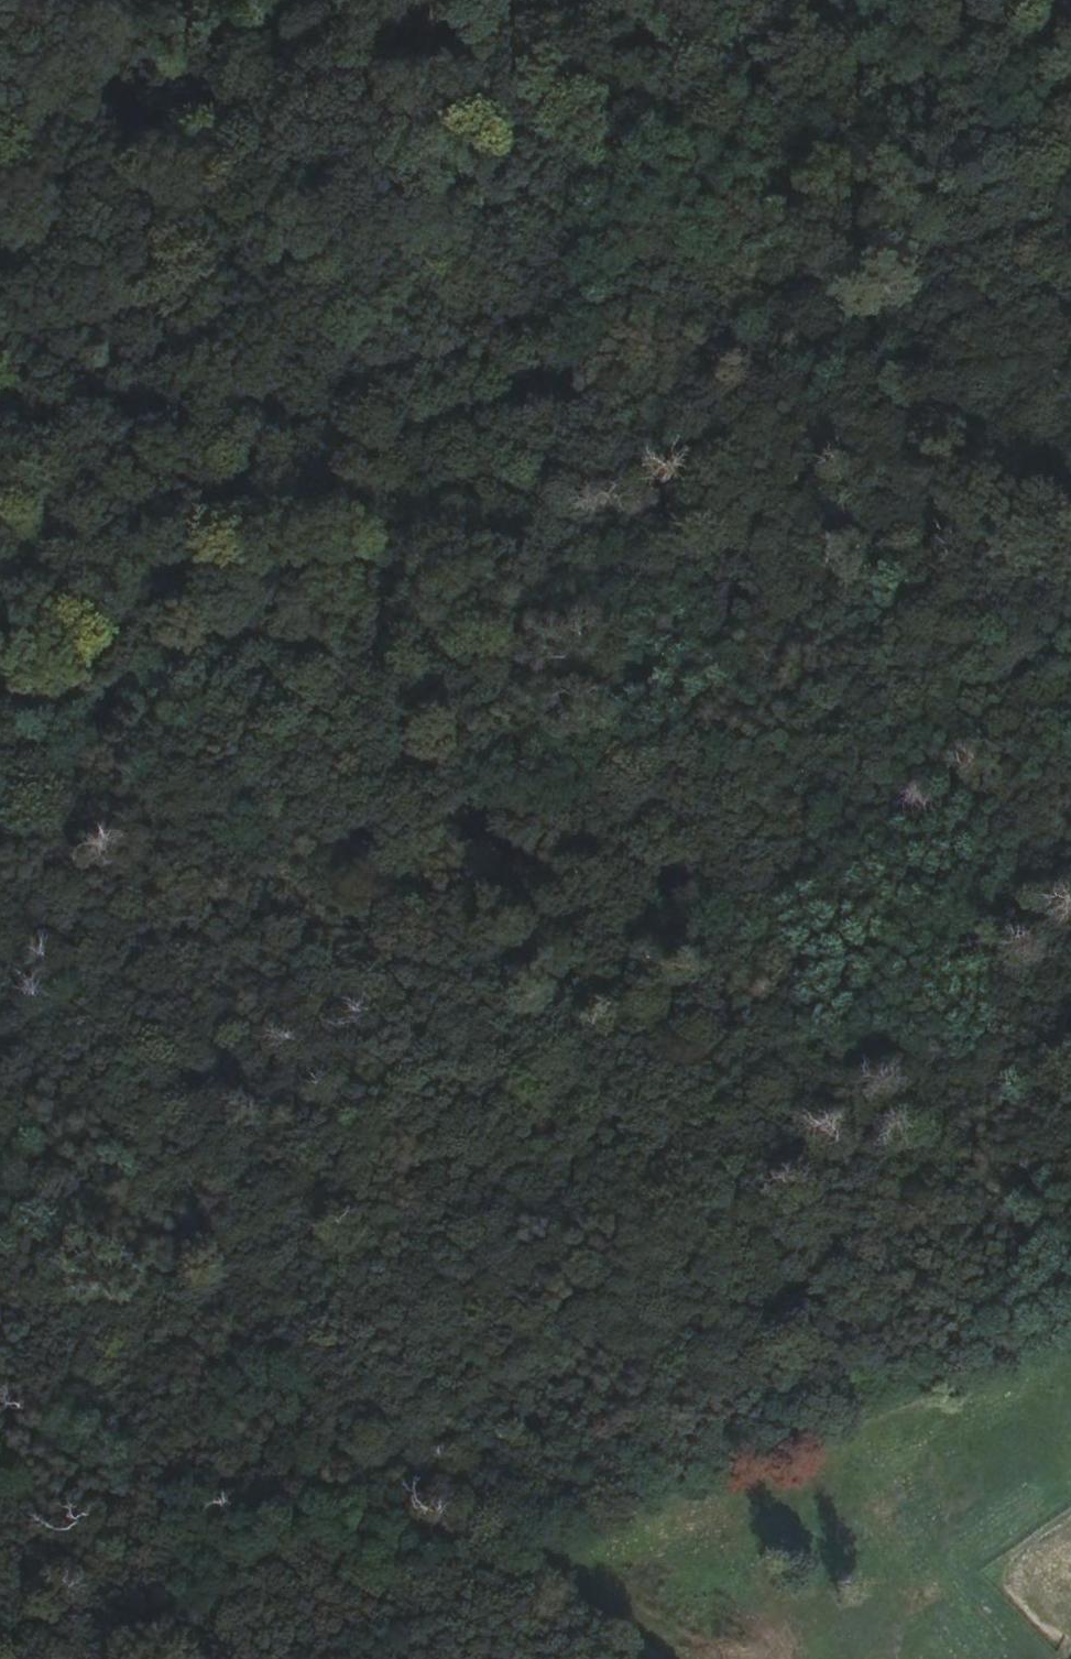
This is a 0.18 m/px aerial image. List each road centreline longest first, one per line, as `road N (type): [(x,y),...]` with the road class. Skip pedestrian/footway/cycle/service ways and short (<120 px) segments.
road 1 (track): [(910,0),(0,155)]
road 2 (track): [(2,1658),(123,1582),(214,1553),(293,1543),(374,1544),(459,1561),(537,1590),(649,1658)]

